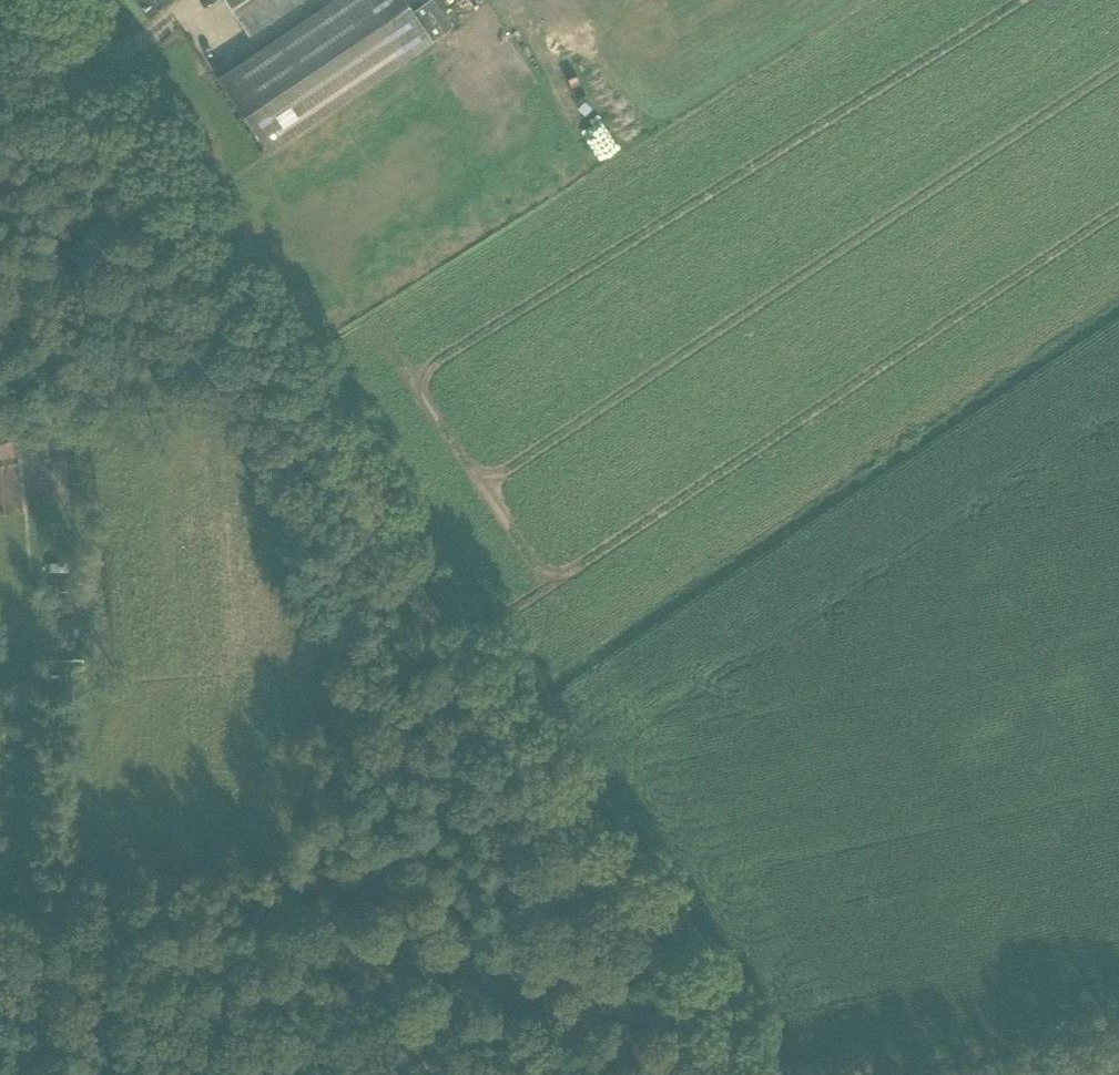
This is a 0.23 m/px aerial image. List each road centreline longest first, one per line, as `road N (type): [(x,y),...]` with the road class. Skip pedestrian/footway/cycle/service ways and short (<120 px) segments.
road 1 (unclassified): [(734,1074),(32,0)]
road 2 (unclassified): [(430,1074),(0,974)]

